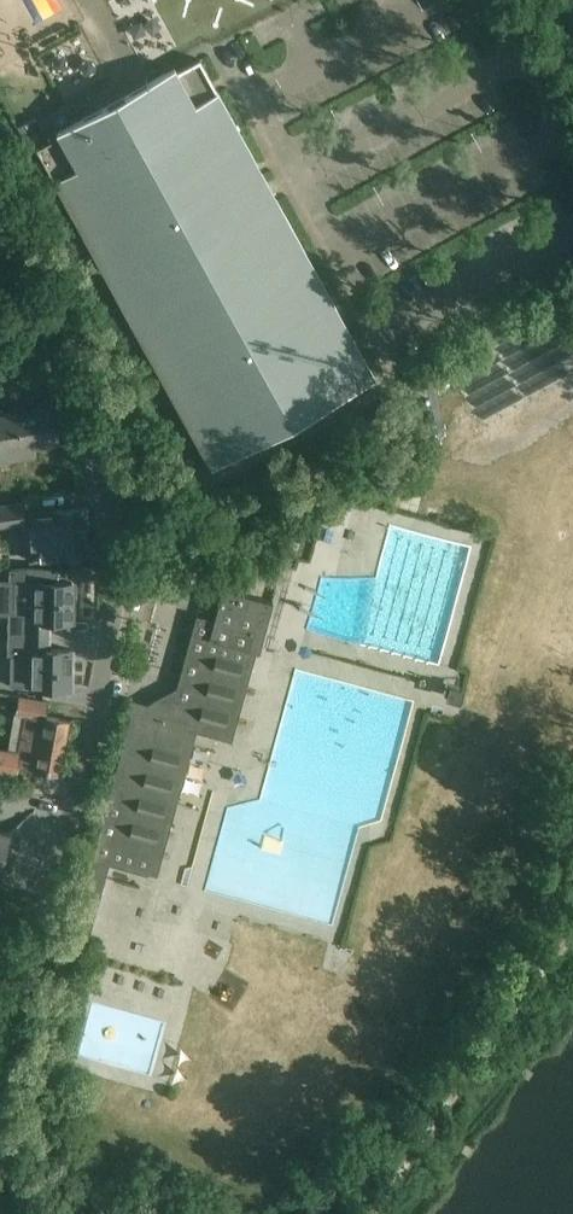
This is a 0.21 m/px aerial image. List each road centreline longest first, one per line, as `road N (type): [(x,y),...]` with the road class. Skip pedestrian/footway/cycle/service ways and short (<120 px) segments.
road 1 (unclassified): [(0,1020),(65,833),(114,602),(95,442),(69,369),(0,230)]
road 2 (unclassified): [(572,151),(485,0)]

